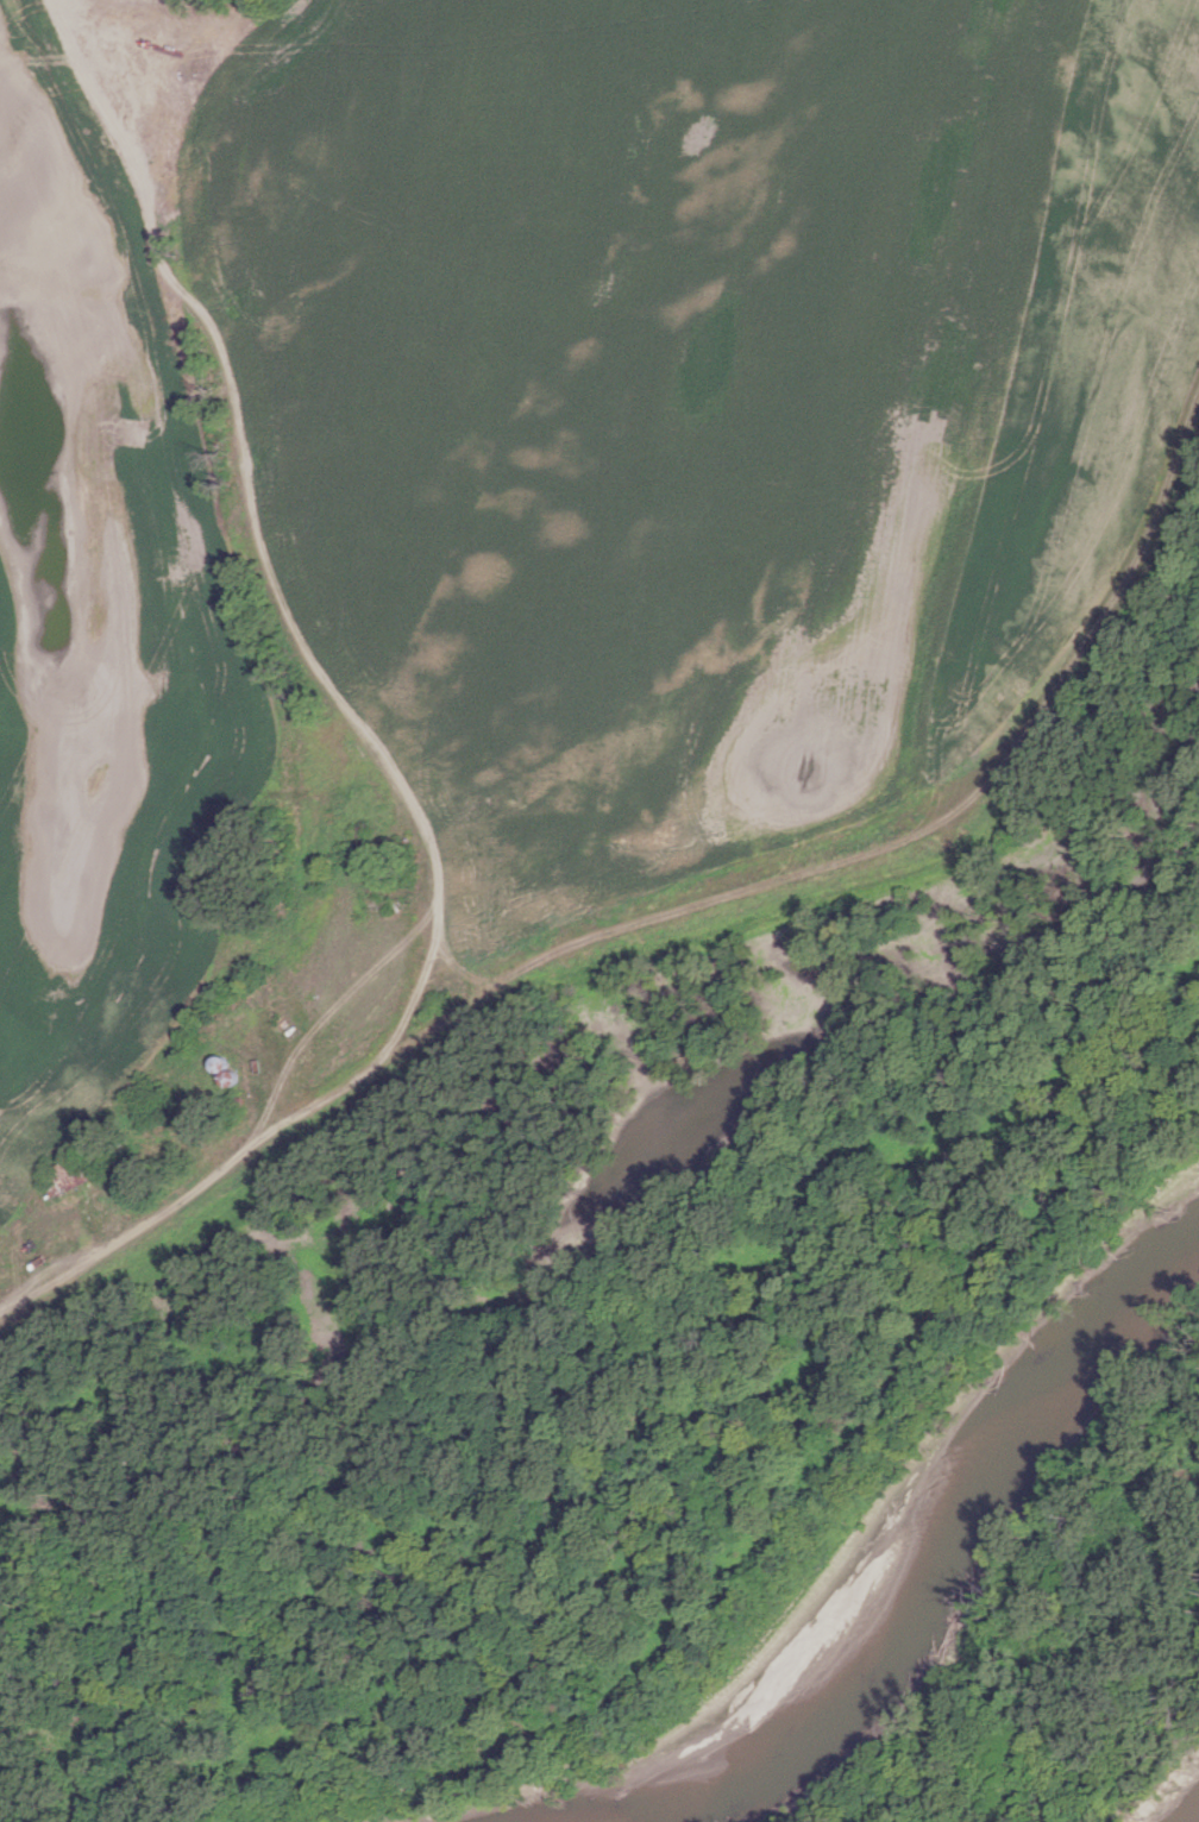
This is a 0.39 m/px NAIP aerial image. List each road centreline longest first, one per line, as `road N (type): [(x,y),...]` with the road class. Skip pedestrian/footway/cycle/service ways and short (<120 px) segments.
road 1 (track): [(46,0),(142,227),(226,371),(250,516),(297,648),(408,806),(431,861),(432,924),(410,1005),(378,1067)]
road 2 (track): [(378,1067),(498,984),(592,936),(903,843),(942,824),(1013,753),(1093,636),(1138,563),(1198,406)]
road 3 (track): [(0,1310),(378,1067)]

